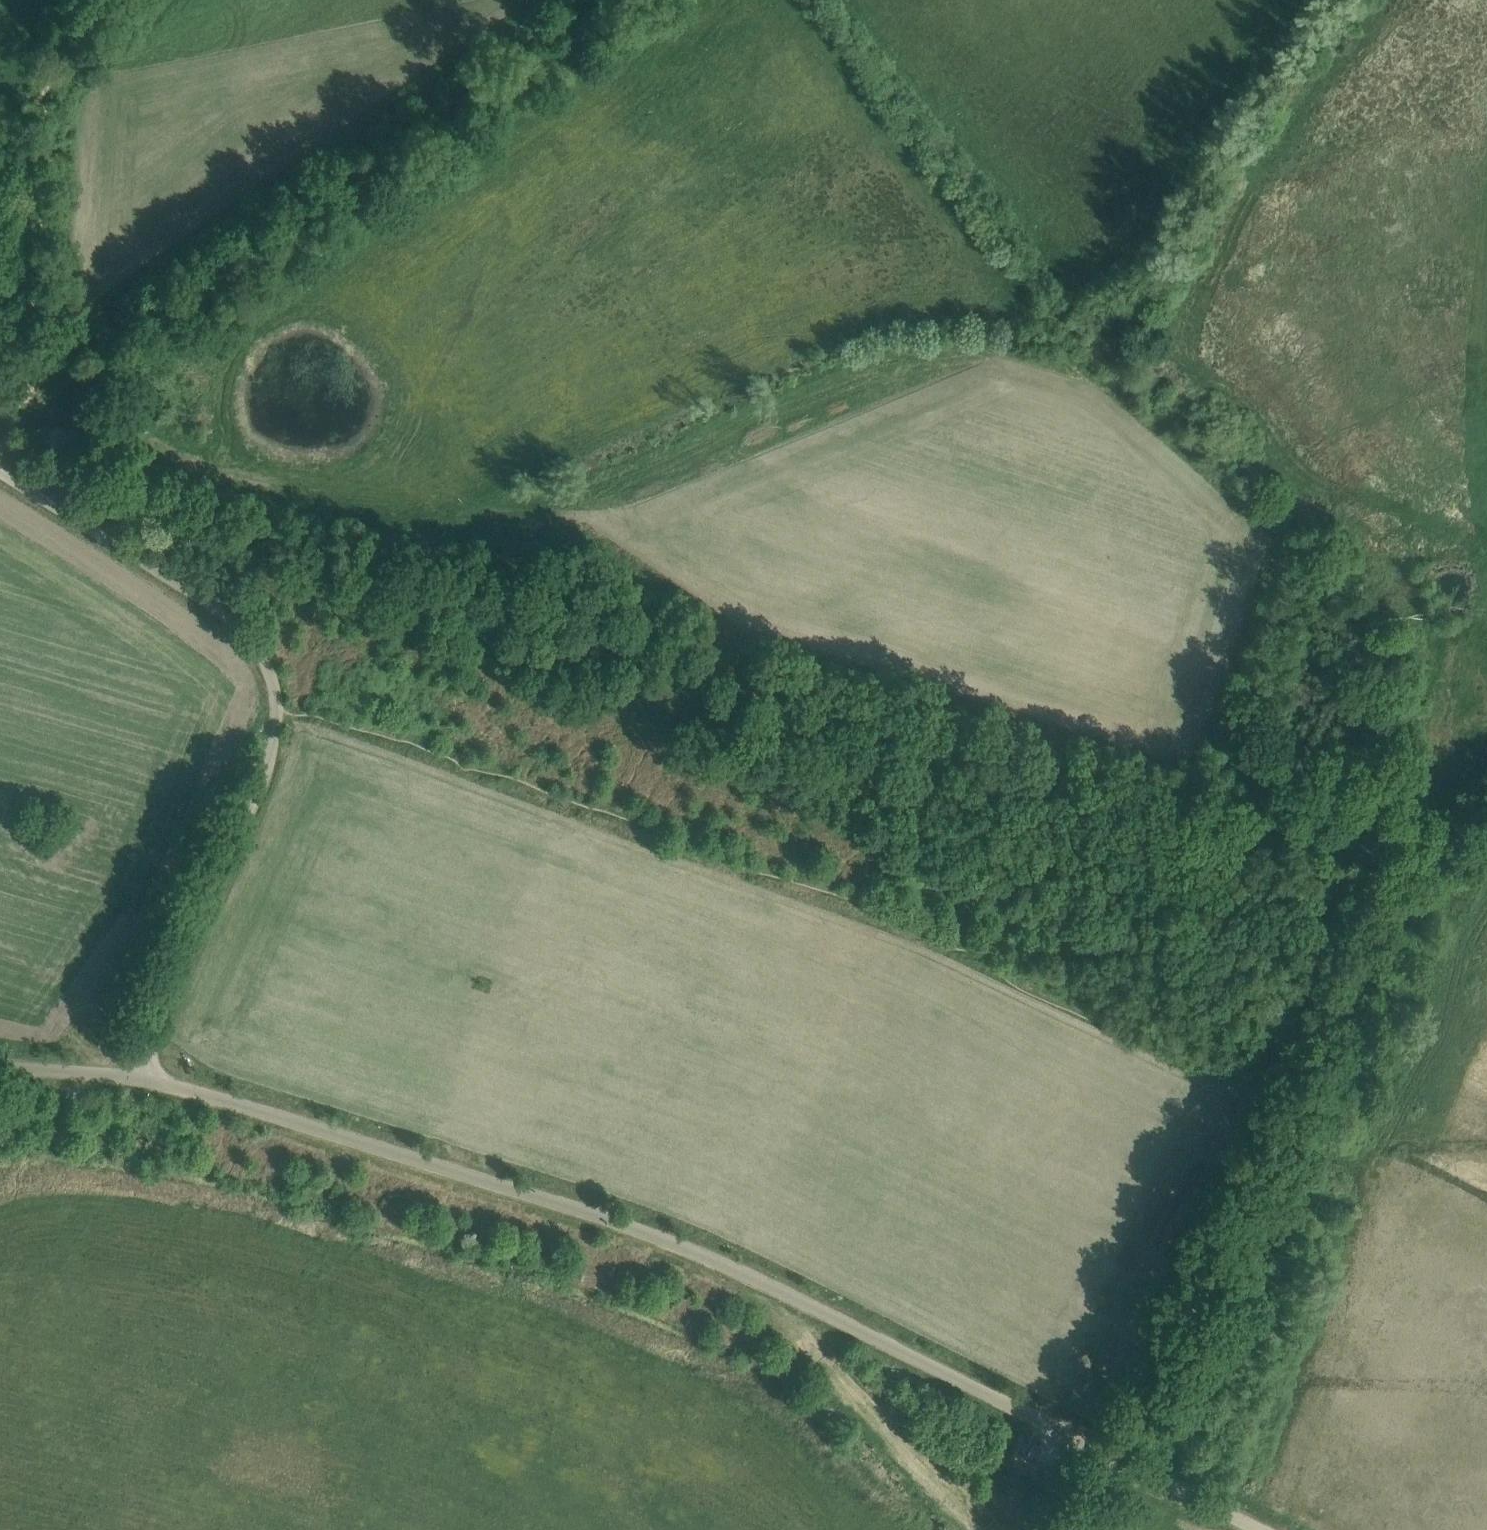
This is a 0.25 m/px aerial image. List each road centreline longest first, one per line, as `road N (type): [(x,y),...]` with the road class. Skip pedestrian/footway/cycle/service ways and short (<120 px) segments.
road 1 (unclassified): [(1260,1529),(650,1234),(145,1078)]
road 2 (unclassified): [(145,1078),(165,994),(272,750),(278,709),(272,675),(223,612),(0,469)]
road 3 (unclassified): [(145,1078),(0,1067)]

